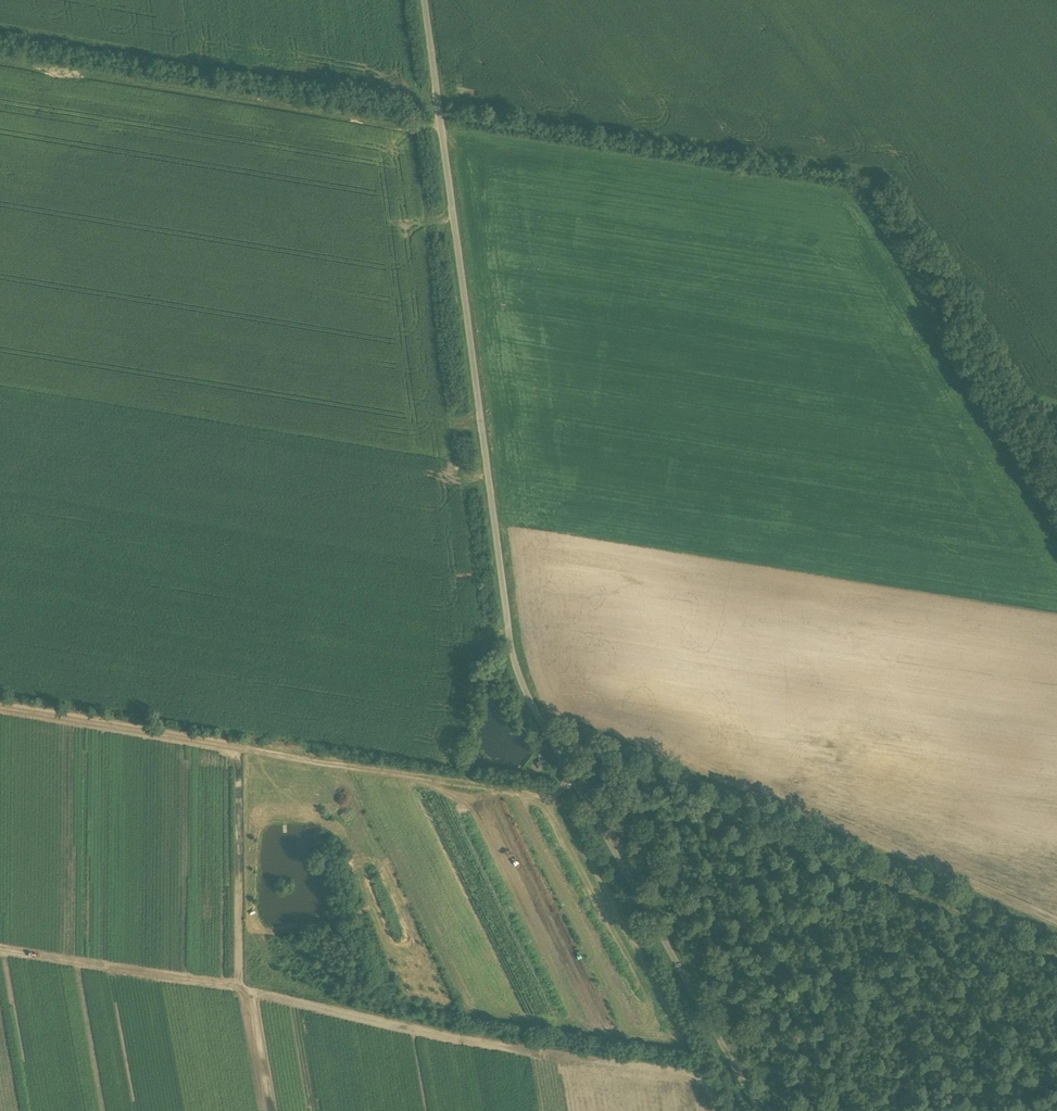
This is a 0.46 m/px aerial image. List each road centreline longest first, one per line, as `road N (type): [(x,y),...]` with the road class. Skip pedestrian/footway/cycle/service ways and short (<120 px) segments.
road 1 (unclassified): [(424,0),(511,643),(755,1110)]

